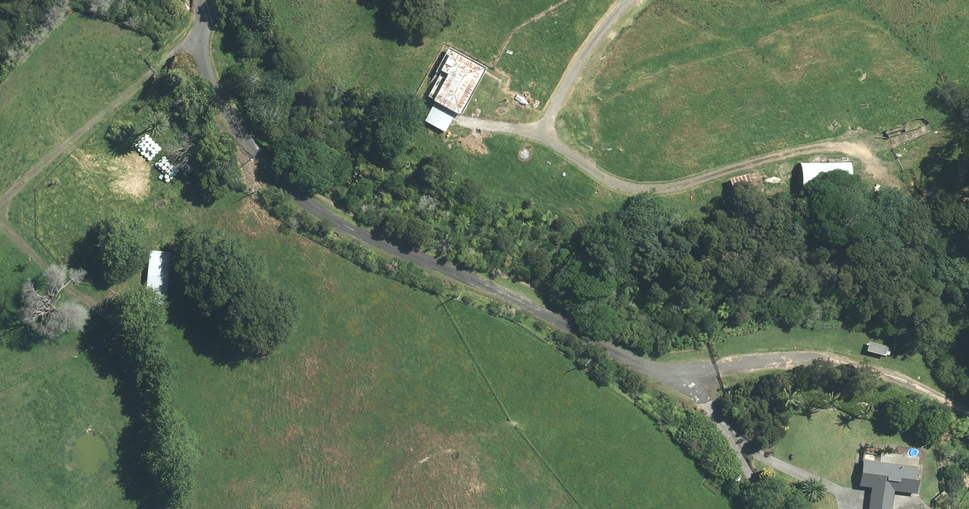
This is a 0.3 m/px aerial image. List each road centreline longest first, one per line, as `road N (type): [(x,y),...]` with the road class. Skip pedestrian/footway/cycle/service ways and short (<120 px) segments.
road 1 (residential): [(198,26),(221,105),(269,169),(313,209),(636,366),(691,365)]
road 2 (track): [(691,365),(819,361),(968,412)]
road 3 (track): [(0,200),(171,59),(198,26)]

